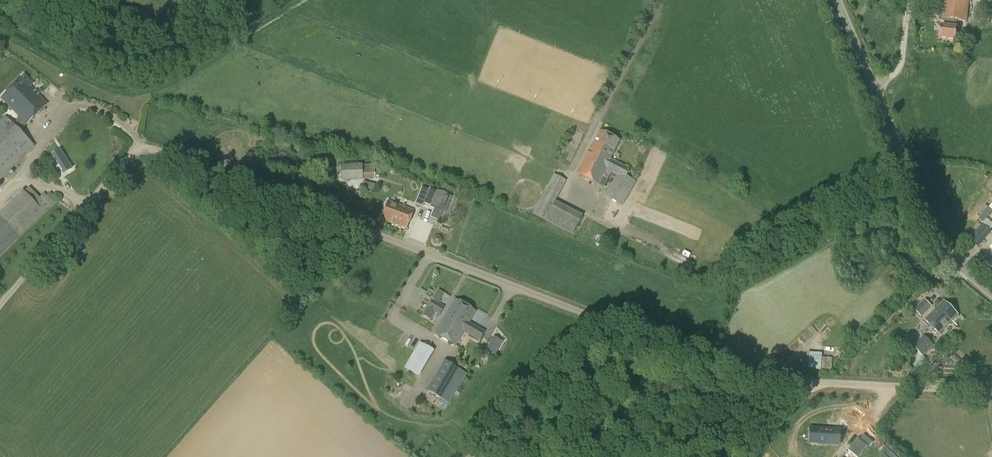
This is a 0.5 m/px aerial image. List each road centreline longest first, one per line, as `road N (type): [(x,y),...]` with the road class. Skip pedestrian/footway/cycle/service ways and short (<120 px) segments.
road 1 (unclassified): [(0,301),(144,145),(742,366),(791,378),(991,390)]
road 2 (unclassified): [(991,294),(949,253),(932,224),(877,87)]

